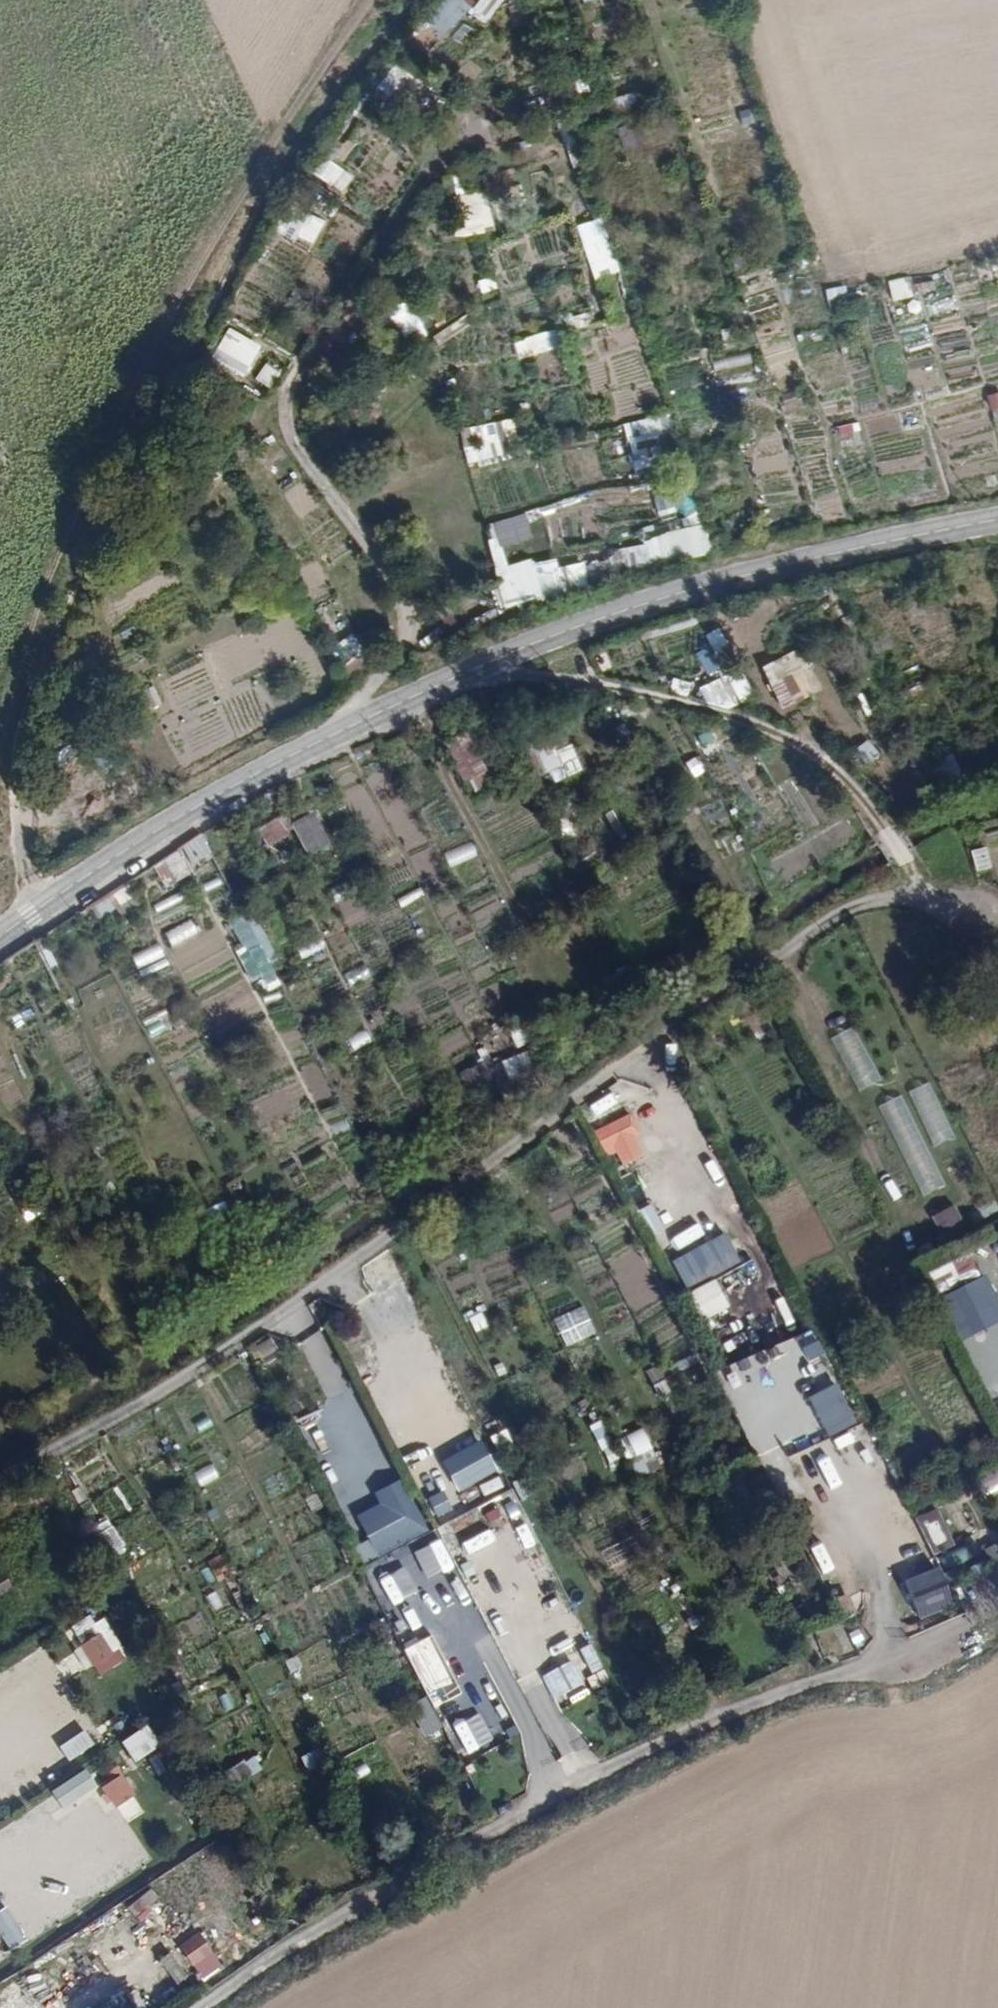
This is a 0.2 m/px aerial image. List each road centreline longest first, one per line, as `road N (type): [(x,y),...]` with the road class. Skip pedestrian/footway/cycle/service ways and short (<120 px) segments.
road 1 (track): [(0,1483),(308,1293),(832,918),(875,898),(921,897),(997,928)]
road 2 (secondary): [(997,521),(679,592),(534,645),(353,725),(163,825),(0,937)]
road 3 (track): [(40,910),(25,868),(18,750),(43,658),(307,127),(419,0)]
road 4 (track): [(200,2007),(482,1834),(708,1720),(863,1667),(997,1608)]
road 5 (track): [(476,670),(589,678),(722,711),(805,742),(880,818),(921,897)]

